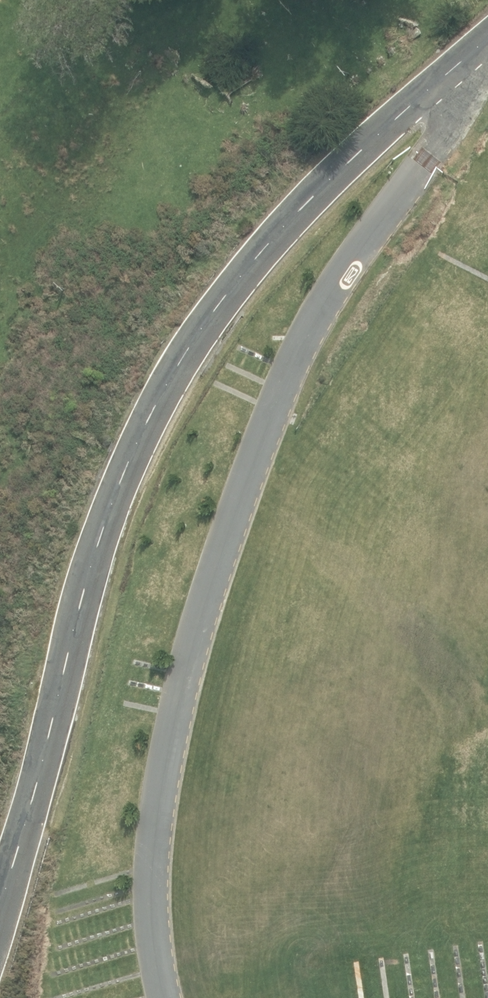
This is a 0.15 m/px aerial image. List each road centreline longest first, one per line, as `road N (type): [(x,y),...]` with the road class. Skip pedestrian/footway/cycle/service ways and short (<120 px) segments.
road 1 (unclassified): [(162,997),(152,870),(167,752),(212,590),(311,326),(462,105),(466,51)]
road 2 (unclassified): [(0,909),(123,474),(194,338),(303,201),(466,51)]

